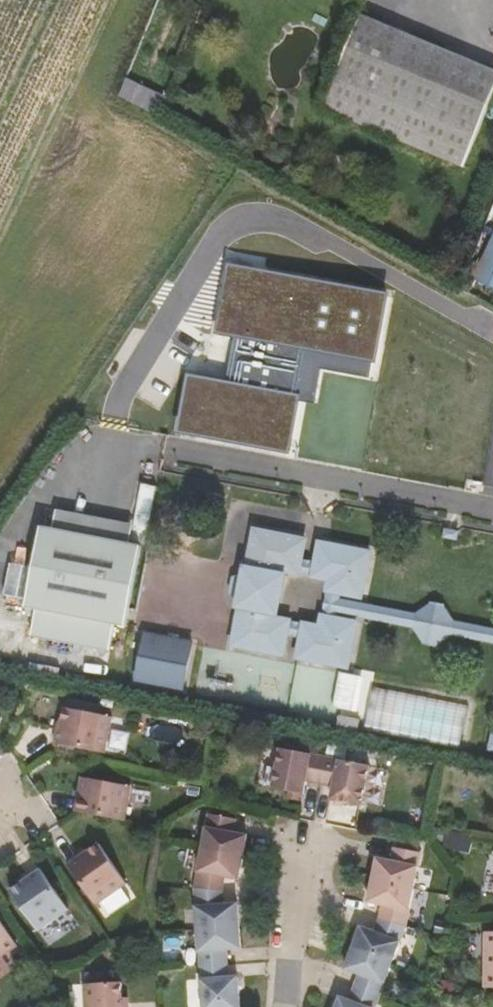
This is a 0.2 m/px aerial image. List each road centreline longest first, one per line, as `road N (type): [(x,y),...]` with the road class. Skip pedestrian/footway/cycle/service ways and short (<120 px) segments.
road 1 (residential): [(297,1006),(320,869)]

